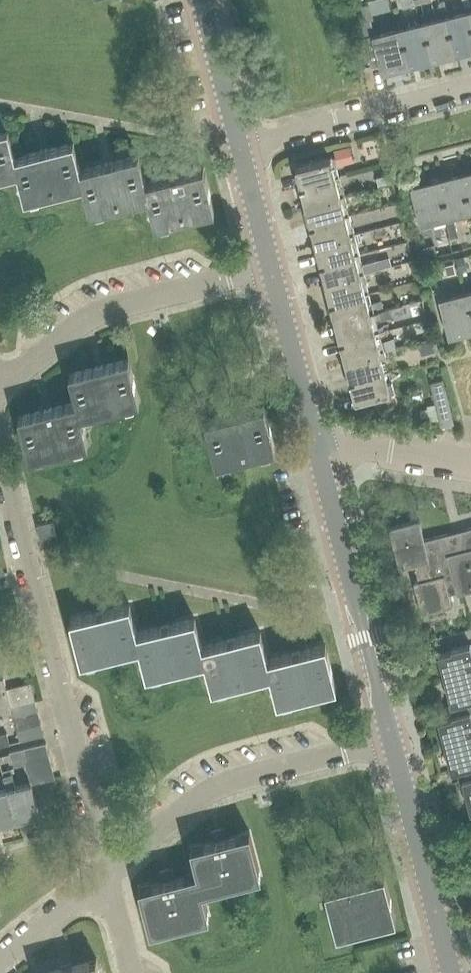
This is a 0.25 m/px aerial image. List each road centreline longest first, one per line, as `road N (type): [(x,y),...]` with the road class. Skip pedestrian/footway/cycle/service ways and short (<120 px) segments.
road 1 (residential): [(106,874),(0,458)]
road 2 (residential): [(106,874),(226,786),(392,741)]
road 3 (residential): [(0,389),(105,311),(270,269)]
road 4 (tertiary): [(392,741),(319,457)]
road 5 (tertiary): [(452,972),(392,741)]
road 6 (residential): [(239,149),(470,90)]
road 7 (tertiary): [(319,457),(270,269)]
road 8 (tertiary): [(239,149),(201,0)]
road 9 (residential): [(319,457),(361,447),(470,464)]
road 10 (residential): [(0,958),(106,874)]
road 11 (tertiary): [(270,269),(239,149)]

